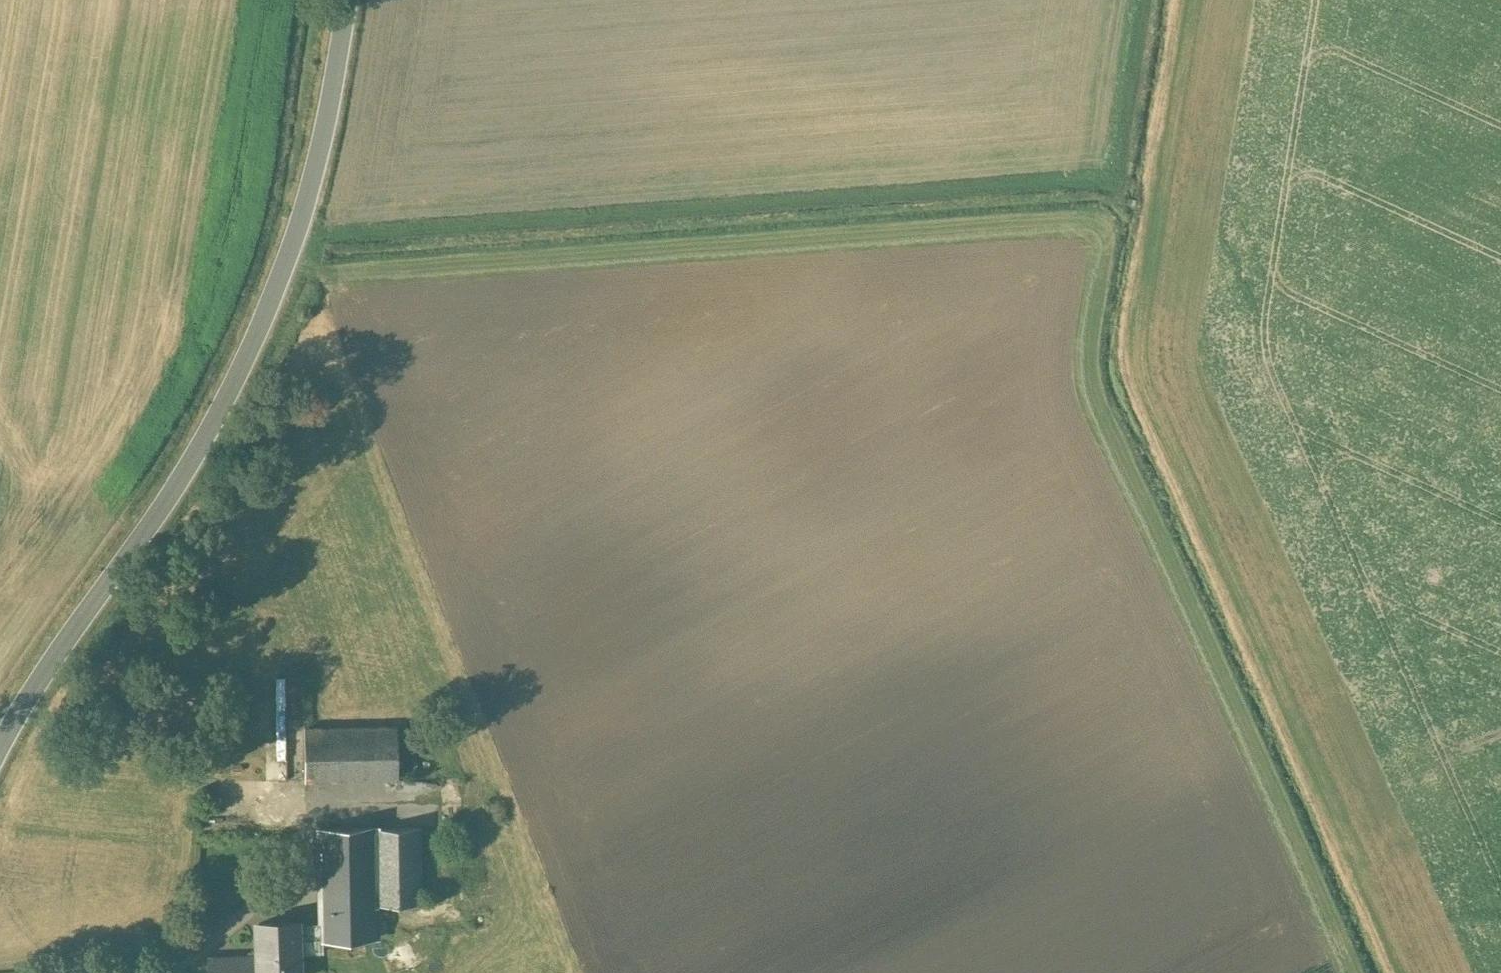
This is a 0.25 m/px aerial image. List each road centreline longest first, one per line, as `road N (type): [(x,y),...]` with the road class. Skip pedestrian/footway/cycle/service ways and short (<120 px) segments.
road 1 (tertiary): [(0,750),(220,415),(263,323),(307,201),(348,0)]

